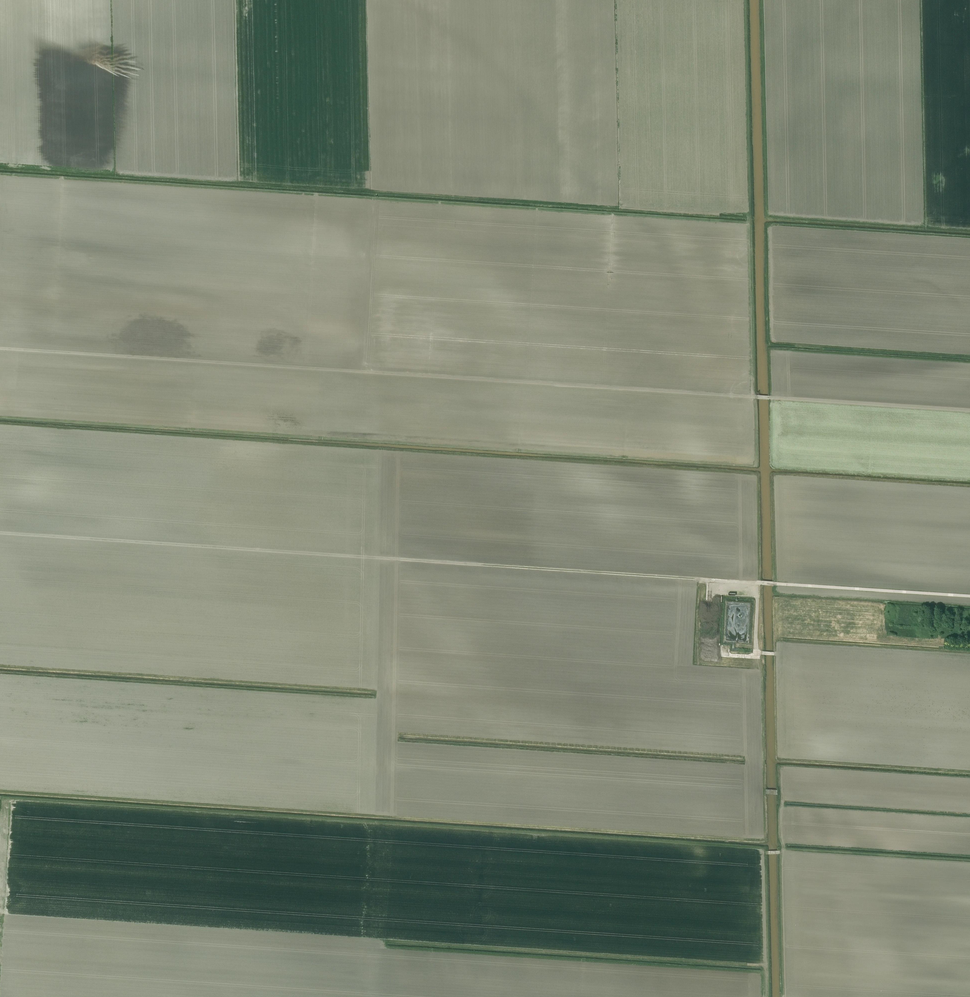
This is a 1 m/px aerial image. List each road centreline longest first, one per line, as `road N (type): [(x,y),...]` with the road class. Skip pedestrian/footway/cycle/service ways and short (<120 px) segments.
road 1 (track): [(969,596),(0,533)]
road 2 (track): [(969,411),(771,398)]

